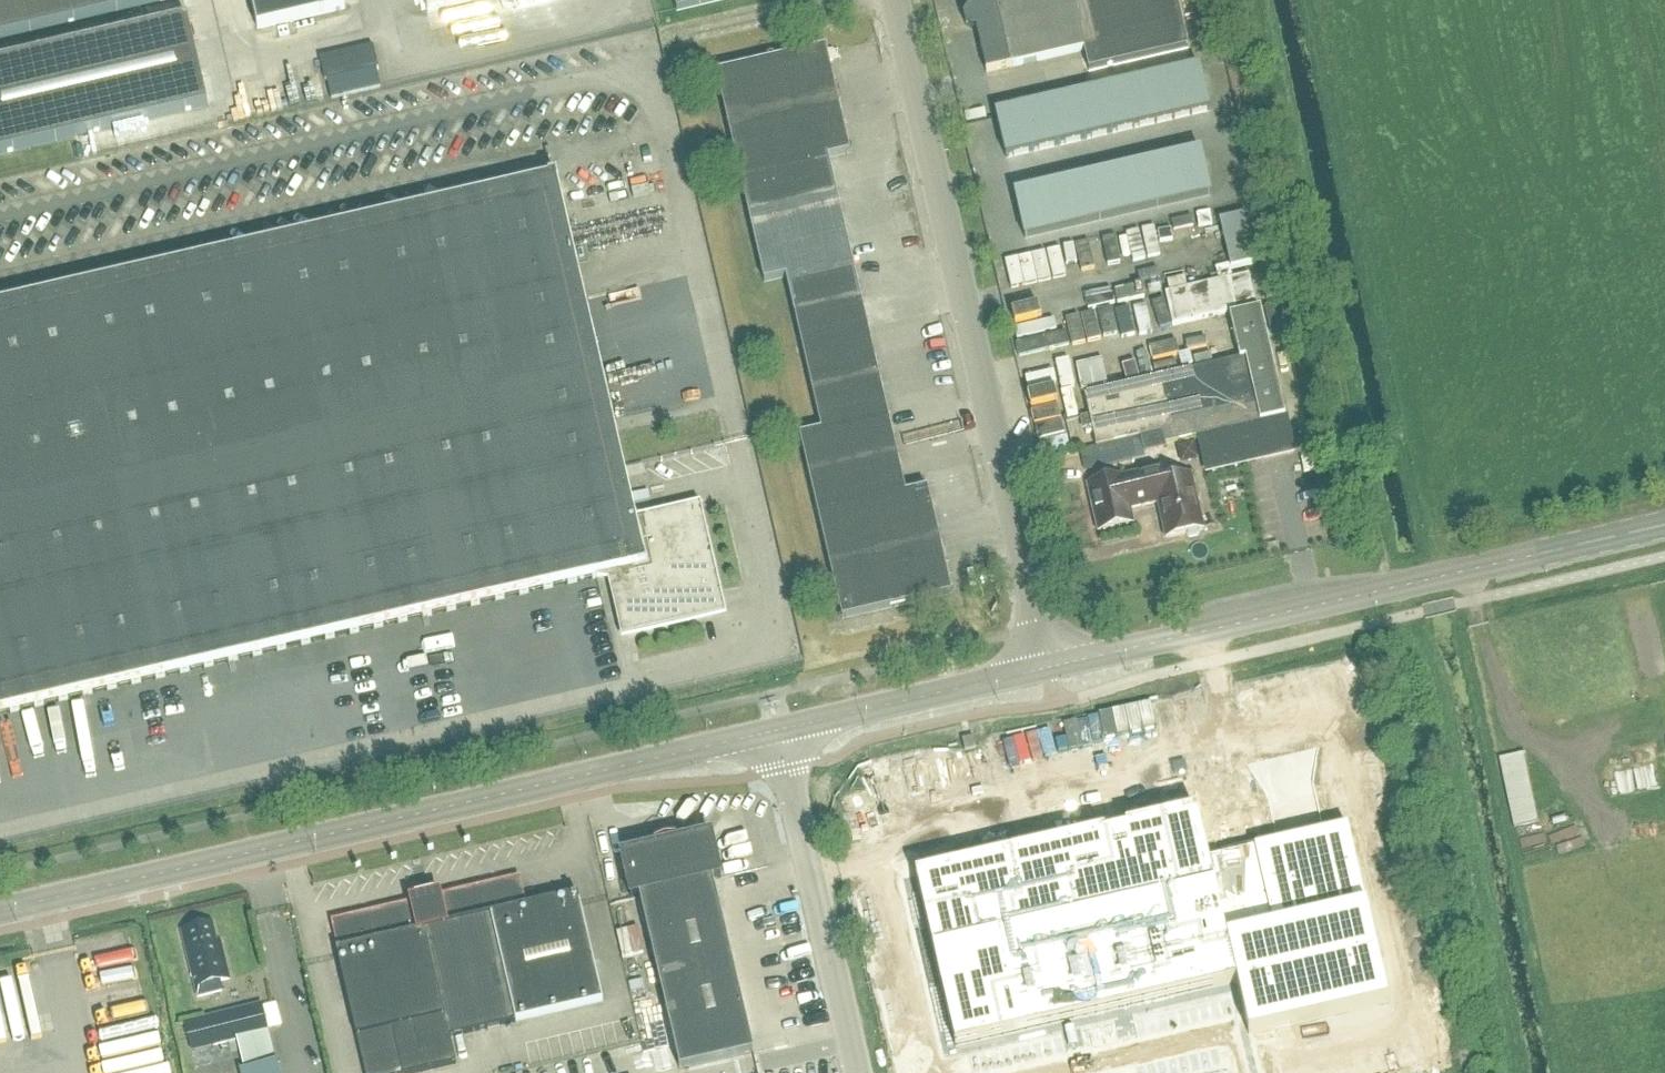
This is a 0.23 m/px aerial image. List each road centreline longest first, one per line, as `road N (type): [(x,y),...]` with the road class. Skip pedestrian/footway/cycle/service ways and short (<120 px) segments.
road 1 (primary): [(0,911),(777,732)]
road 2 (unclassified): [(1046,668),(888,0)]
road 3 (primary): [(1046,668),(1664,526)]
road 4 (track): [(1393,588),(1371,498),(1355,471),(1348,389),(1299,175)]
road 5 (unclassified): [(860,1072),(777,732)]
road 6 (primary): [(777,732),(1046,668)]

